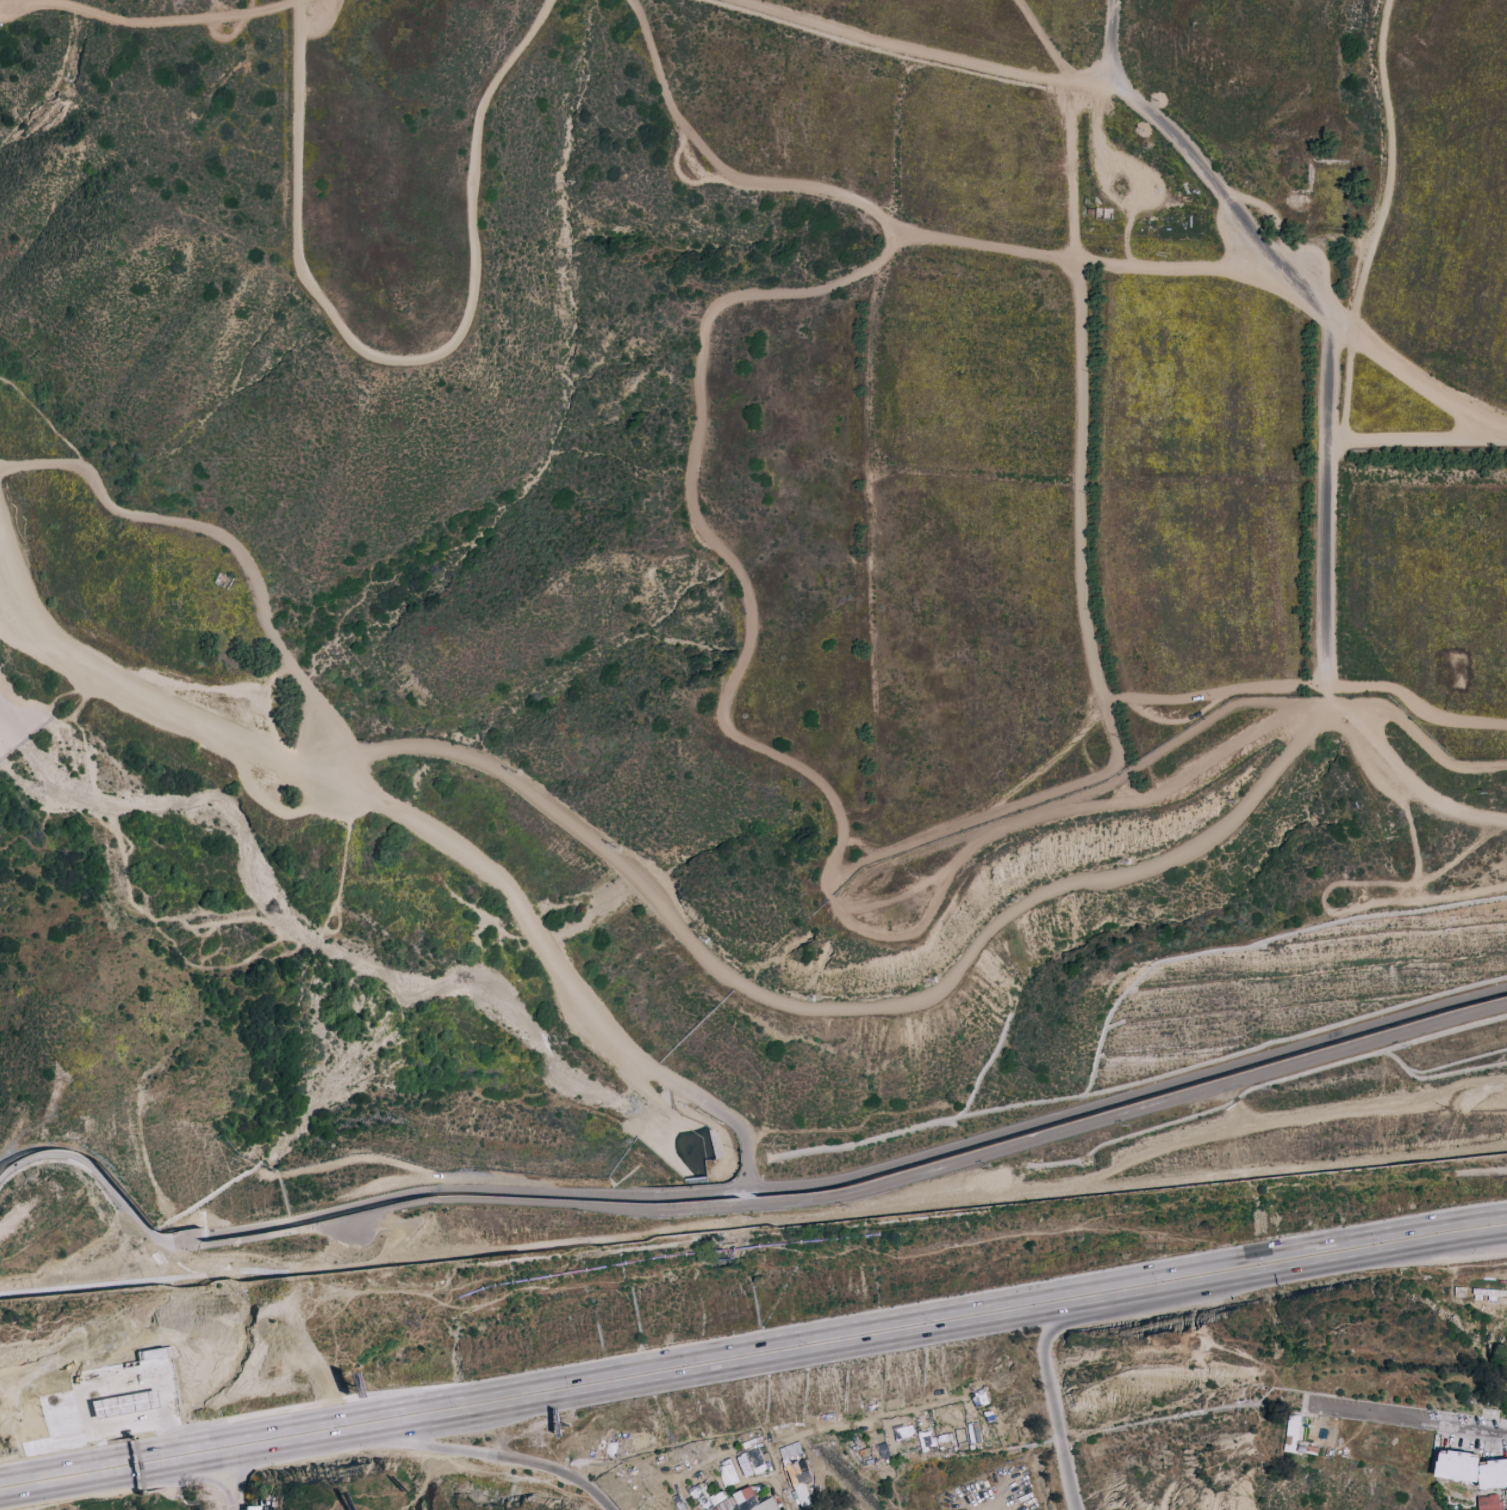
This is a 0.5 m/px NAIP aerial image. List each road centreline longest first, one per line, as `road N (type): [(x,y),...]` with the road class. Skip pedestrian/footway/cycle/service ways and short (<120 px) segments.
road 1 (motorway): [(1506,1214),(1094,1279),(0,1477)]
road 2 (track): [(335,786),(346,760),(386,746),(436,748),(485,762),(641,881),(689,947),(745,993),(802,1008),(868,1009),(952,989),(981,943),(1021,907),(1068,881),(1116,880),(1190,854),(1239,816),(1329,719),(1327,685)]
road 3 (track): [(829,876),(842,829),(826,786),(803,763),(750,741),(725,717),(750,643),(745,595),(700,520),(689,475),(702,412),(701,344),(724,304),(879,259),(891,225),(864,195),(754,181),(718,162),(680,119),(662,51),(631,0)]
road 4 (motorway): [(0,1500),(1090,1304)]
road 5 (track): [(724,0),(908,59),(1104,79),(1184,141),(1284,271),(1386,363),(1506,428)]
road 6 (track): [(1063,75),(1081,374),(1077,579),(1099,700),(1327,685)]
road 7 (track): [(302,0),(302,273),(370,361),(440,367),(476,319),(476,119)]
road 8 (track): [(867,1212),(1506,1148)]
road 9 (track): [(1321,720),(1288,721),(1166,796),(991,836),(962,858),(928,921),(911,935),(857,930),(834,905),(829,876)]
road 10 (track): [(1288,721),(1281,708),(1240,702),(1124,777),(868,872),(834,905)]
road 11 (track): [(0,471),(75,469),(118,514),(205,527),(241,549),(277,637),(346,760)]
road 12 (track): [(887,236),(1074,261),(1284,271)]
road 13 (track): [(1099,700),(1117,759),(1102,773),(829,876)]
road 14 (track): [(1327,685),(1334,316)]
road 15 (track): [(292,0),(192,19),(104,18),(38,1),(0,11)]
road 16 (motorway): [(1181,1289),(1398,1253)]
road 17 (track): [(1329,719),(1349,720),(1415,788),(1447,808),(1506,821)]
road 18 (track): [(1506,727),(1429,717),(1394,689),(1327,685)]
road 19 (track): [(1349,720),(1395,717),(1451,764),(1506,766)]
road 20 (track): [(476,119),(544,0)]

